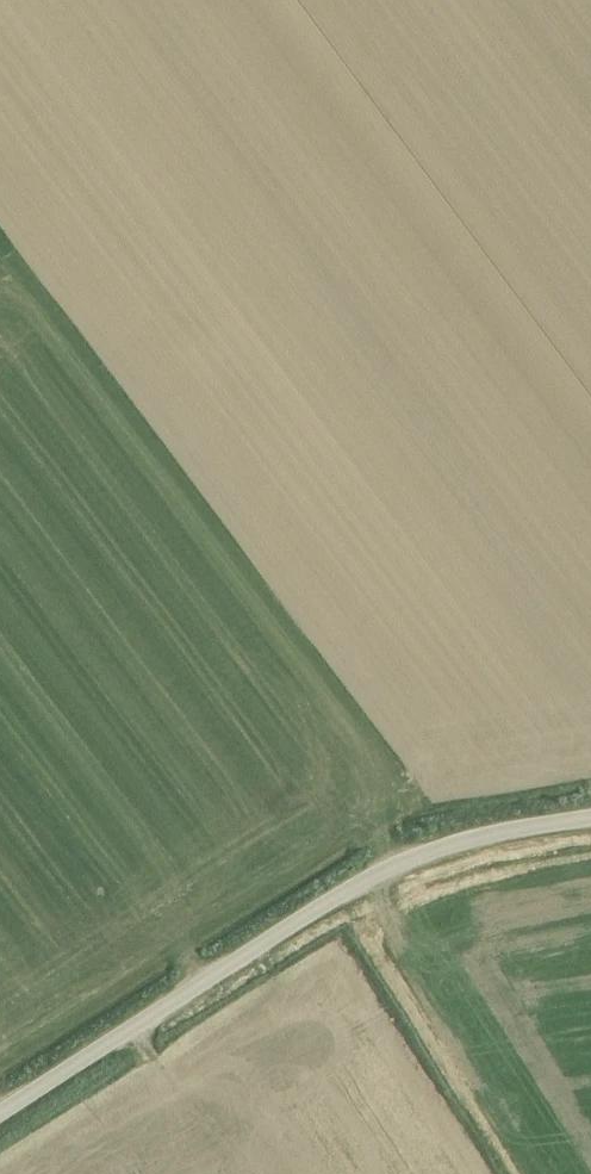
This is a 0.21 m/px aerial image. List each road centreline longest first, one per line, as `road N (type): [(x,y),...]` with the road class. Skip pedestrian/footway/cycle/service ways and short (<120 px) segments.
road 1 (unclassified): [(0,1121),(432,847),(590,815)]

